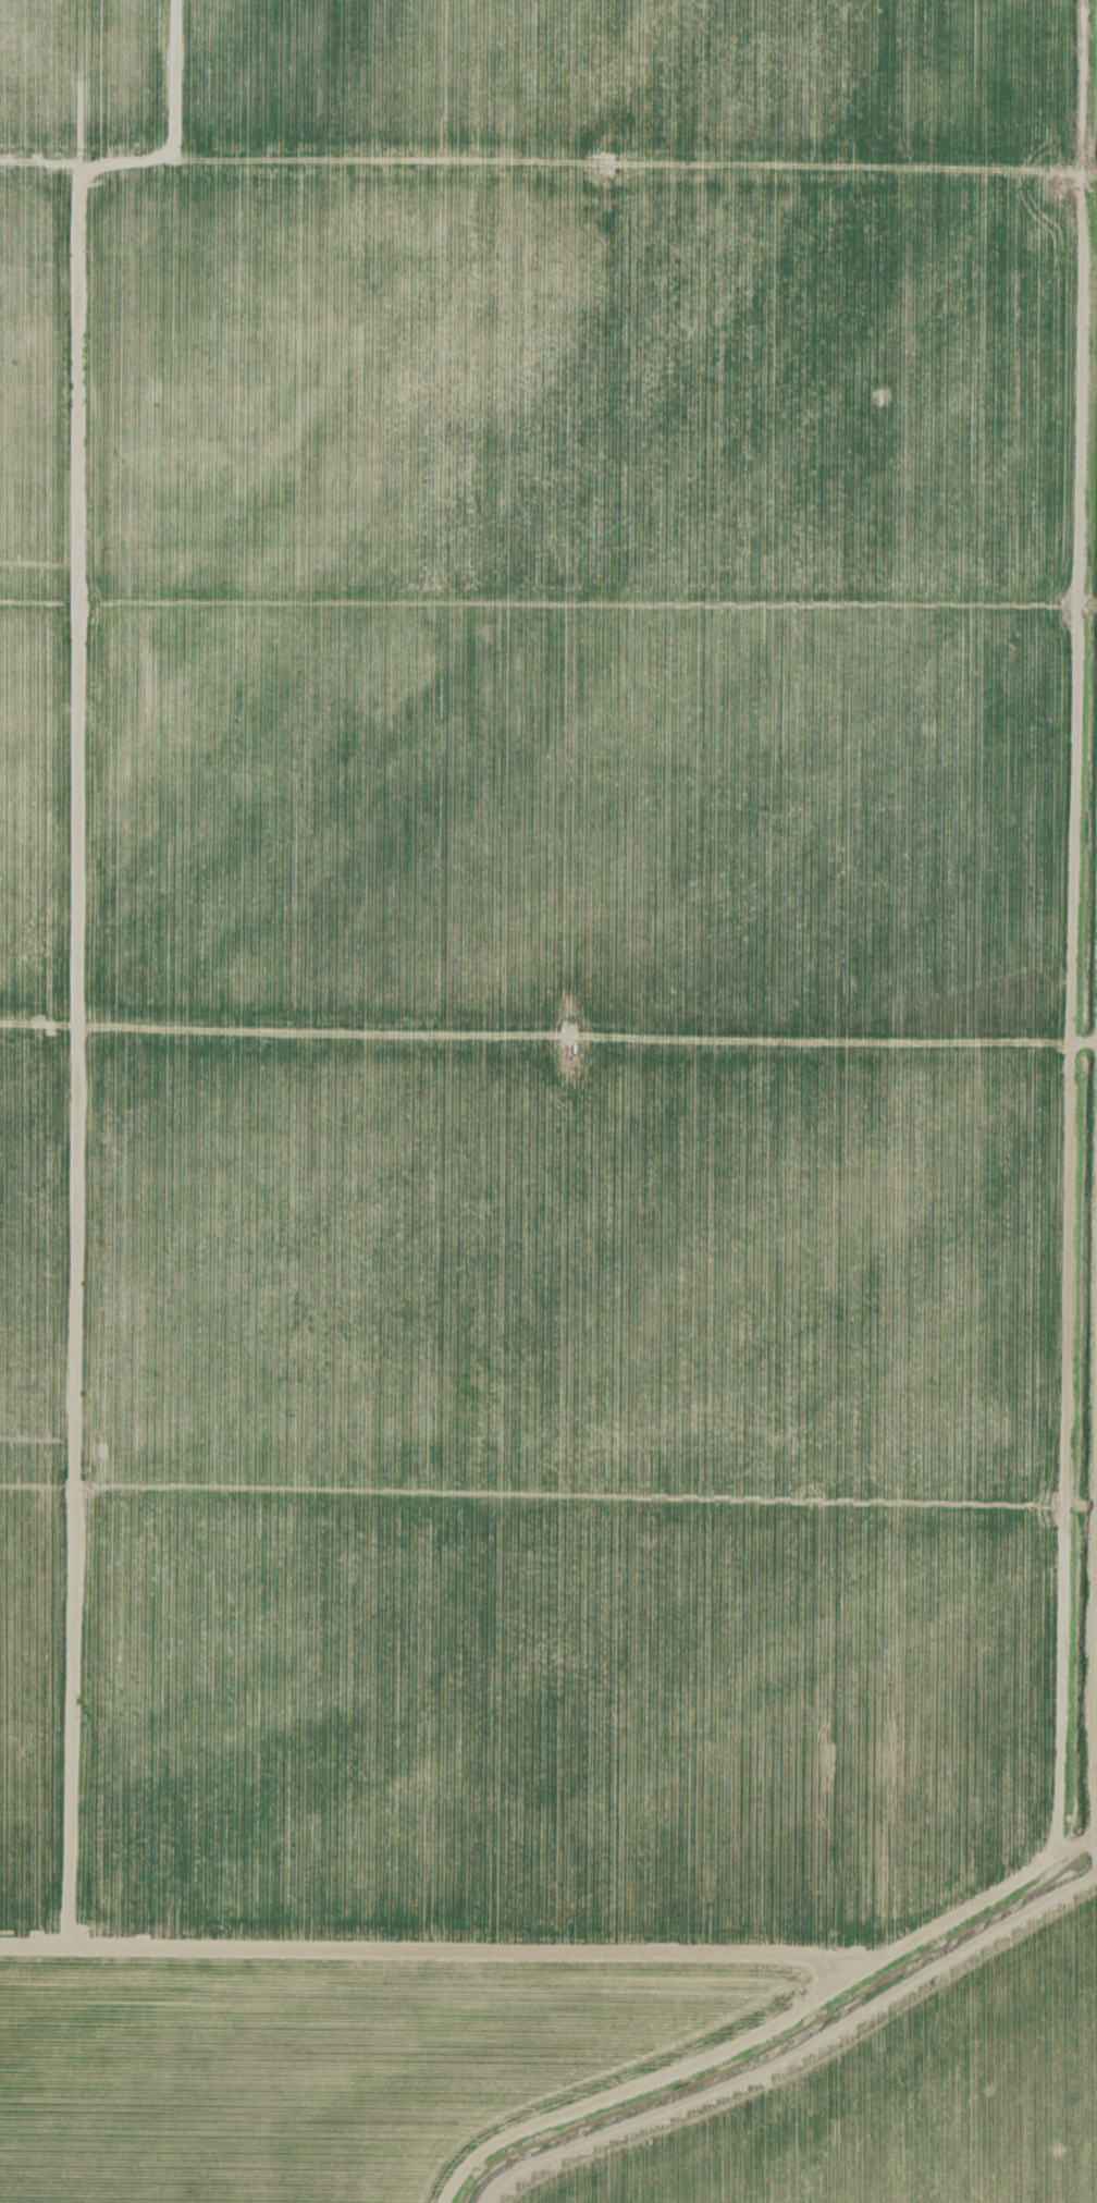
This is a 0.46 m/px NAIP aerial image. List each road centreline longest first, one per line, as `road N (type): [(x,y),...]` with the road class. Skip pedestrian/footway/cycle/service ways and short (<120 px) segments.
road 1 (track): [(93,164),(77,179),(73,209),(73,1306),(63,1948),(0,1947)]
road 2 (track): [(0,1025),(1096,1045)]

